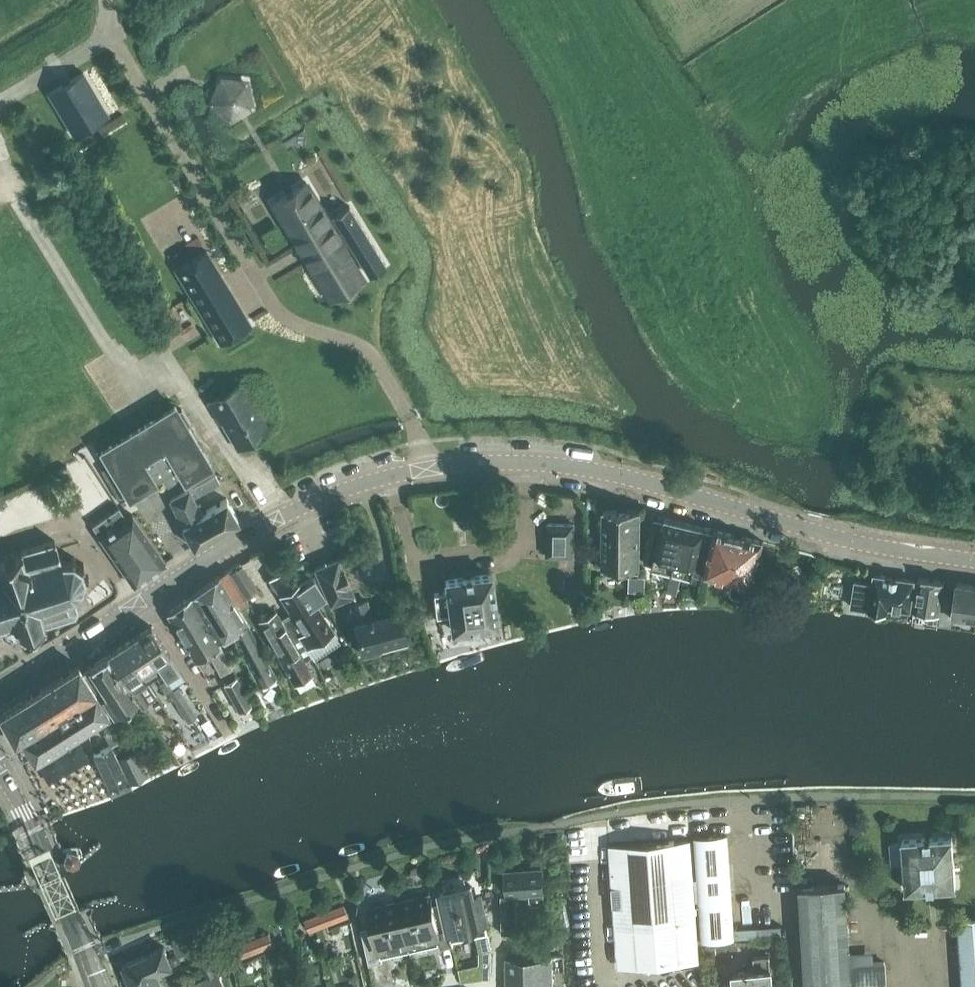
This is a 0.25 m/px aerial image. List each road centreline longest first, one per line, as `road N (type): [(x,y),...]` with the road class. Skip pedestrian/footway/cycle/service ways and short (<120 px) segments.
road 1 (tertiary): [(0,691),(271,524),(352,489),(431,469),(551,464),(877,546),(974,560)]
road 2 (tertiary): [(90,961),(0,772)]

